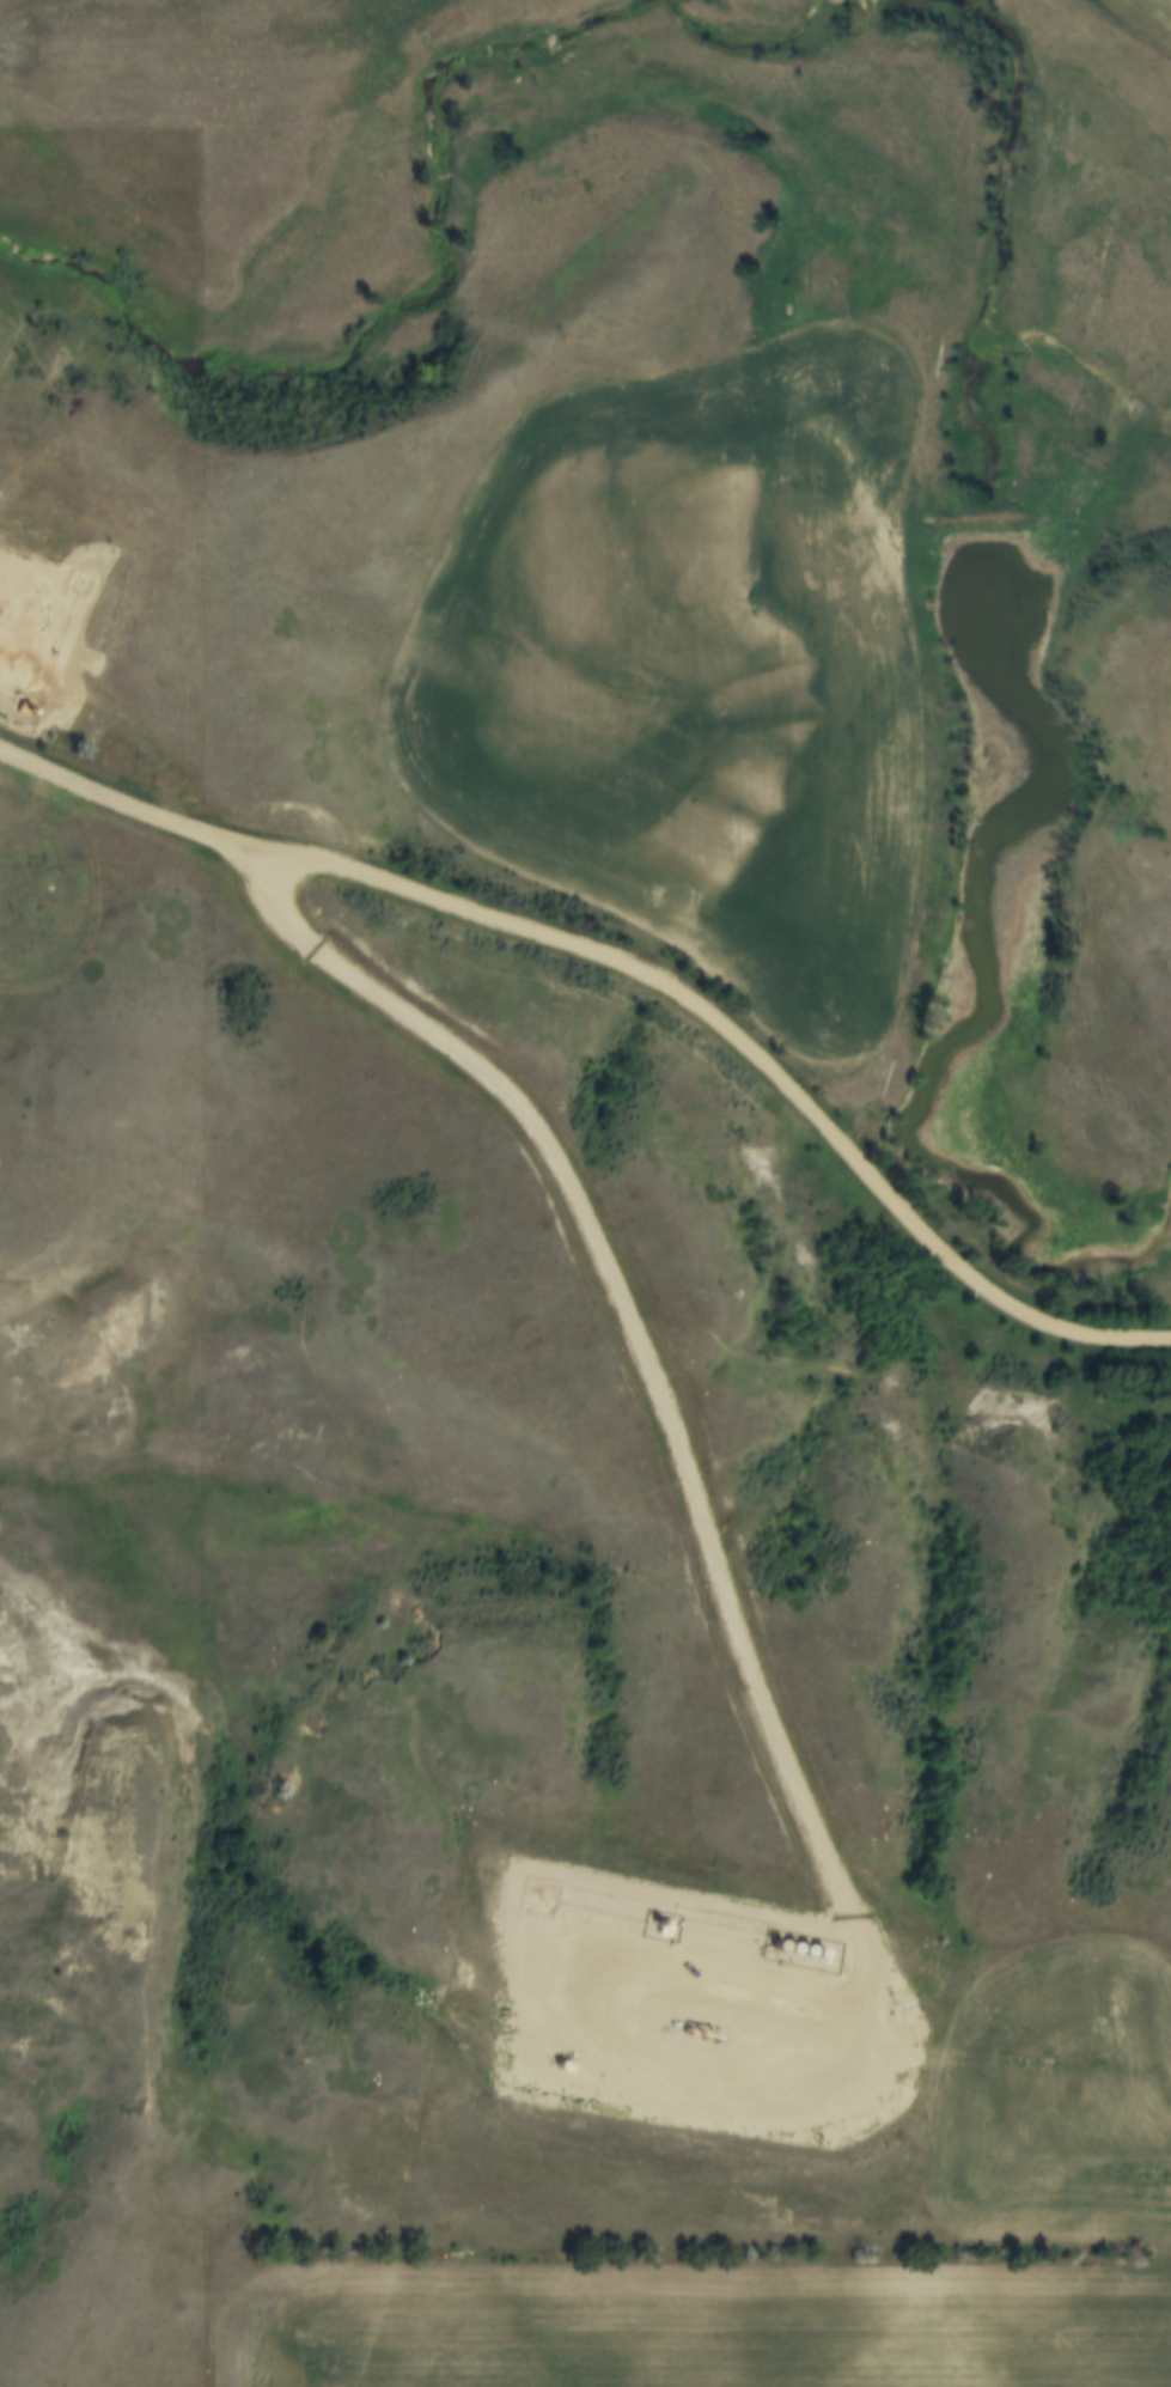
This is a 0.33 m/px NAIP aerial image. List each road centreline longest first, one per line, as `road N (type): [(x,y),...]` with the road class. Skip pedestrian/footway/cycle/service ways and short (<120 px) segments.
road 1 (residential): [(1170,1343),(1088,1339),(1016,1317),(952,1266),(761,1067),(687,1003),(623,968),(188,835),(0,756)]

